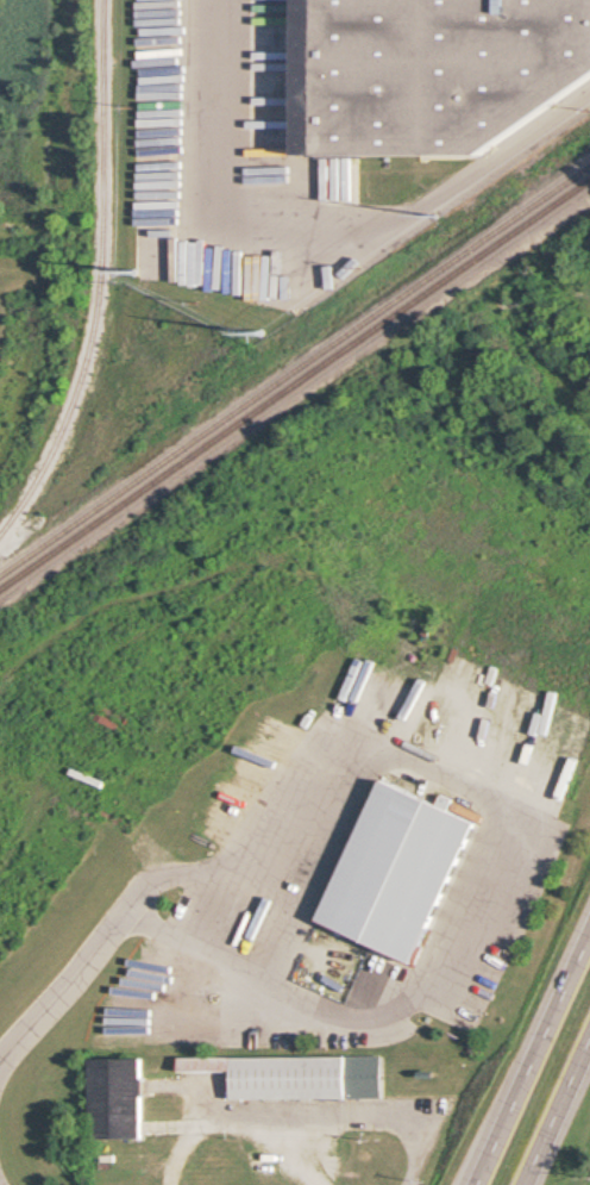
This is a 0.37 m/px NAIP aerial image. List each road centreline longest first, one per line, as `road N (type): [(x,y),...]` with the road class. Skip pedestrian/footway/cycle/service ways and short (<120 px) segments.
road 1 (secondary): [(589,948),(478,1184)]
road 2 (secondary): [(532,1184),(589,1061)]

